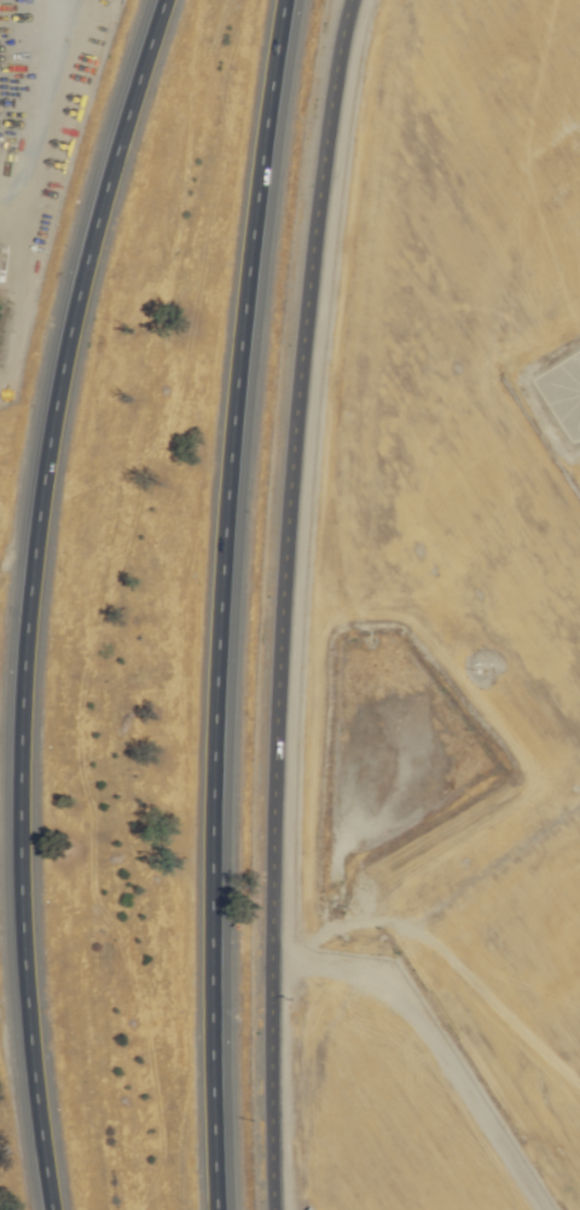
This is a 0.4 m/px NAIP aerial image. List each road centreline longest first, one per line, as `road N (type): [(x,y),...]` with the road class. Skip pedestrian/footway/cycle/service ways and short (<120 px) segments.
road 1 (motorway): [(162,0),(69,335),(25,627),(19,916),(50,1209)]
road 2 (tertiary): [(349,0),(314,231),(280,622),(269,1003),(273,1209)]
road 3 (motorway): [(218,1209),(216,680),(248,293),(285,0)]

